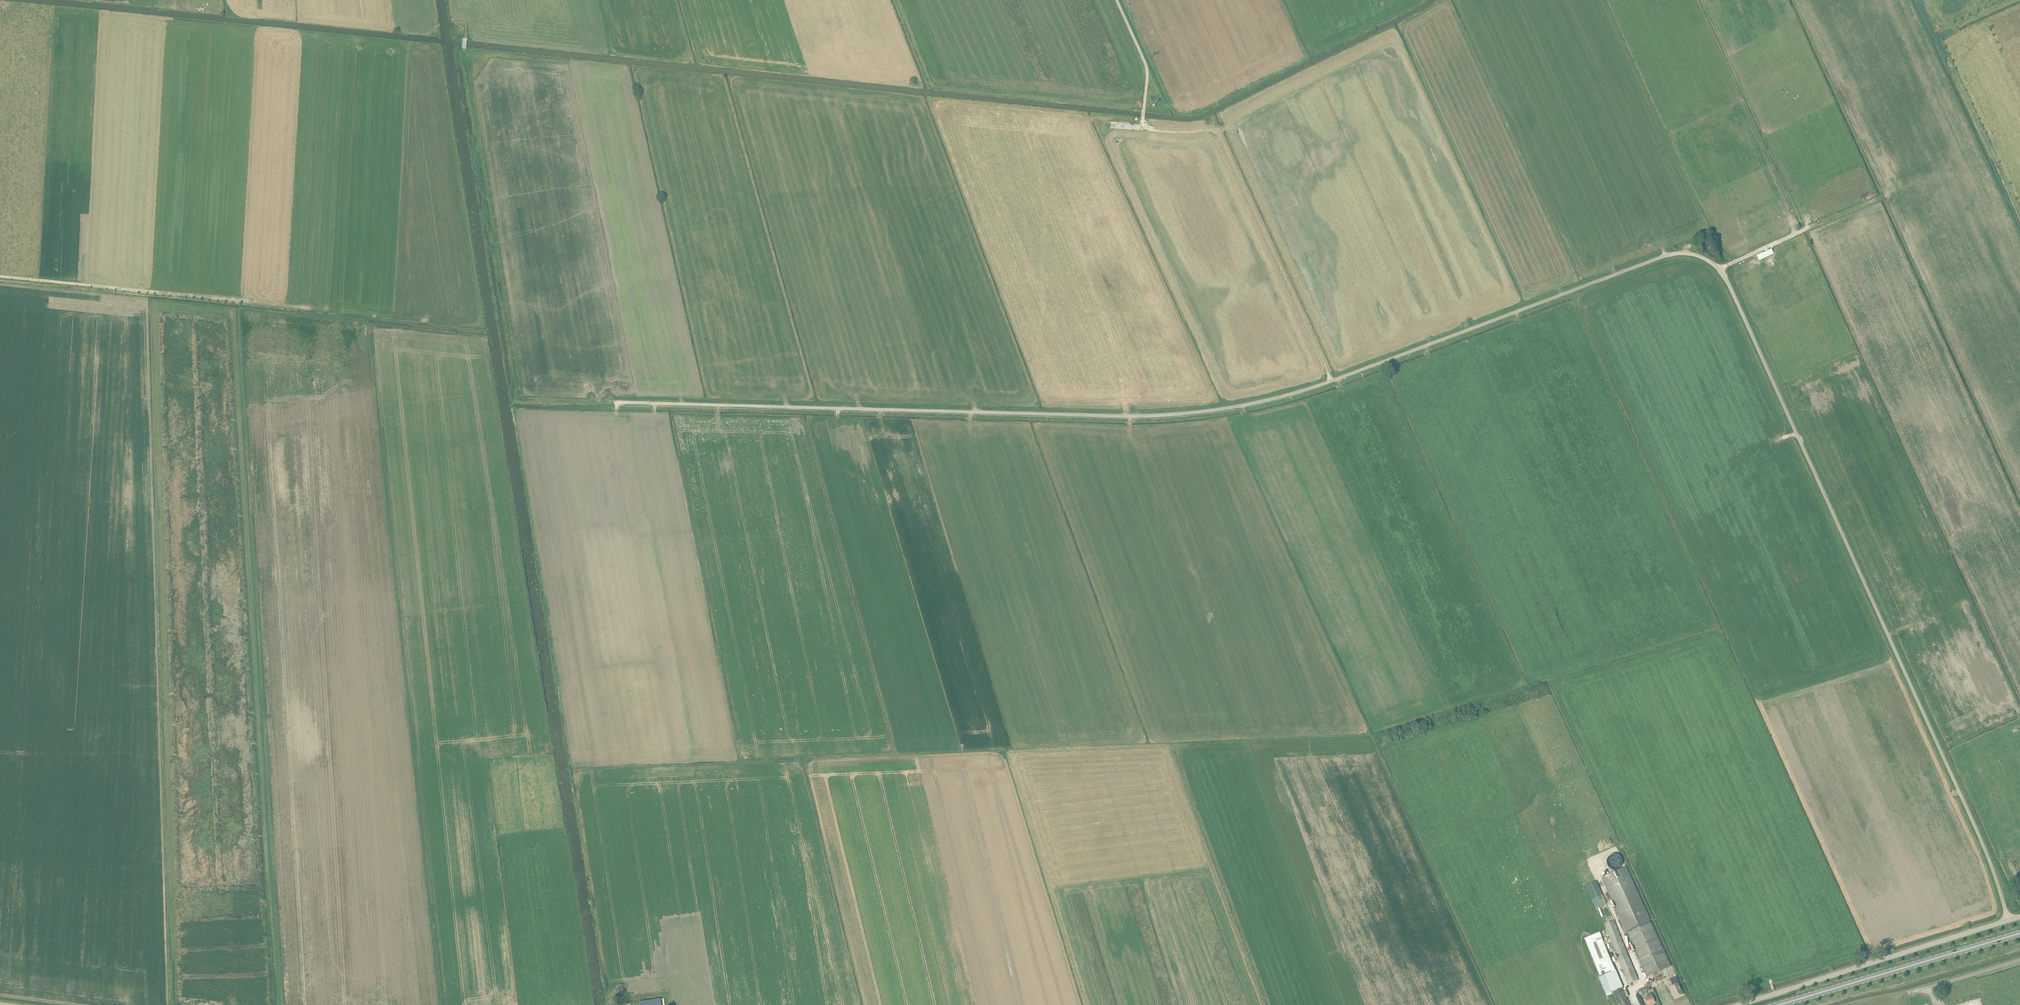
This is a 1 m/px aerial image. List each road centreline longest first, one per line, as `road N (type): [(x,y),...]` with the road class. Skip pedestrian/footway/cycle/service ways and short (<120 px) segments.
road 1 (unclassified): [(625,402),(1191,414),(1332,382),(1668,255),(1698,255),(1727,281),(1988,861),(2007,920)]
road 2 (unclassified): [(1739,1004),(2007,920)]
road 3 (primary): [(1777,1004),(2019,933)]

